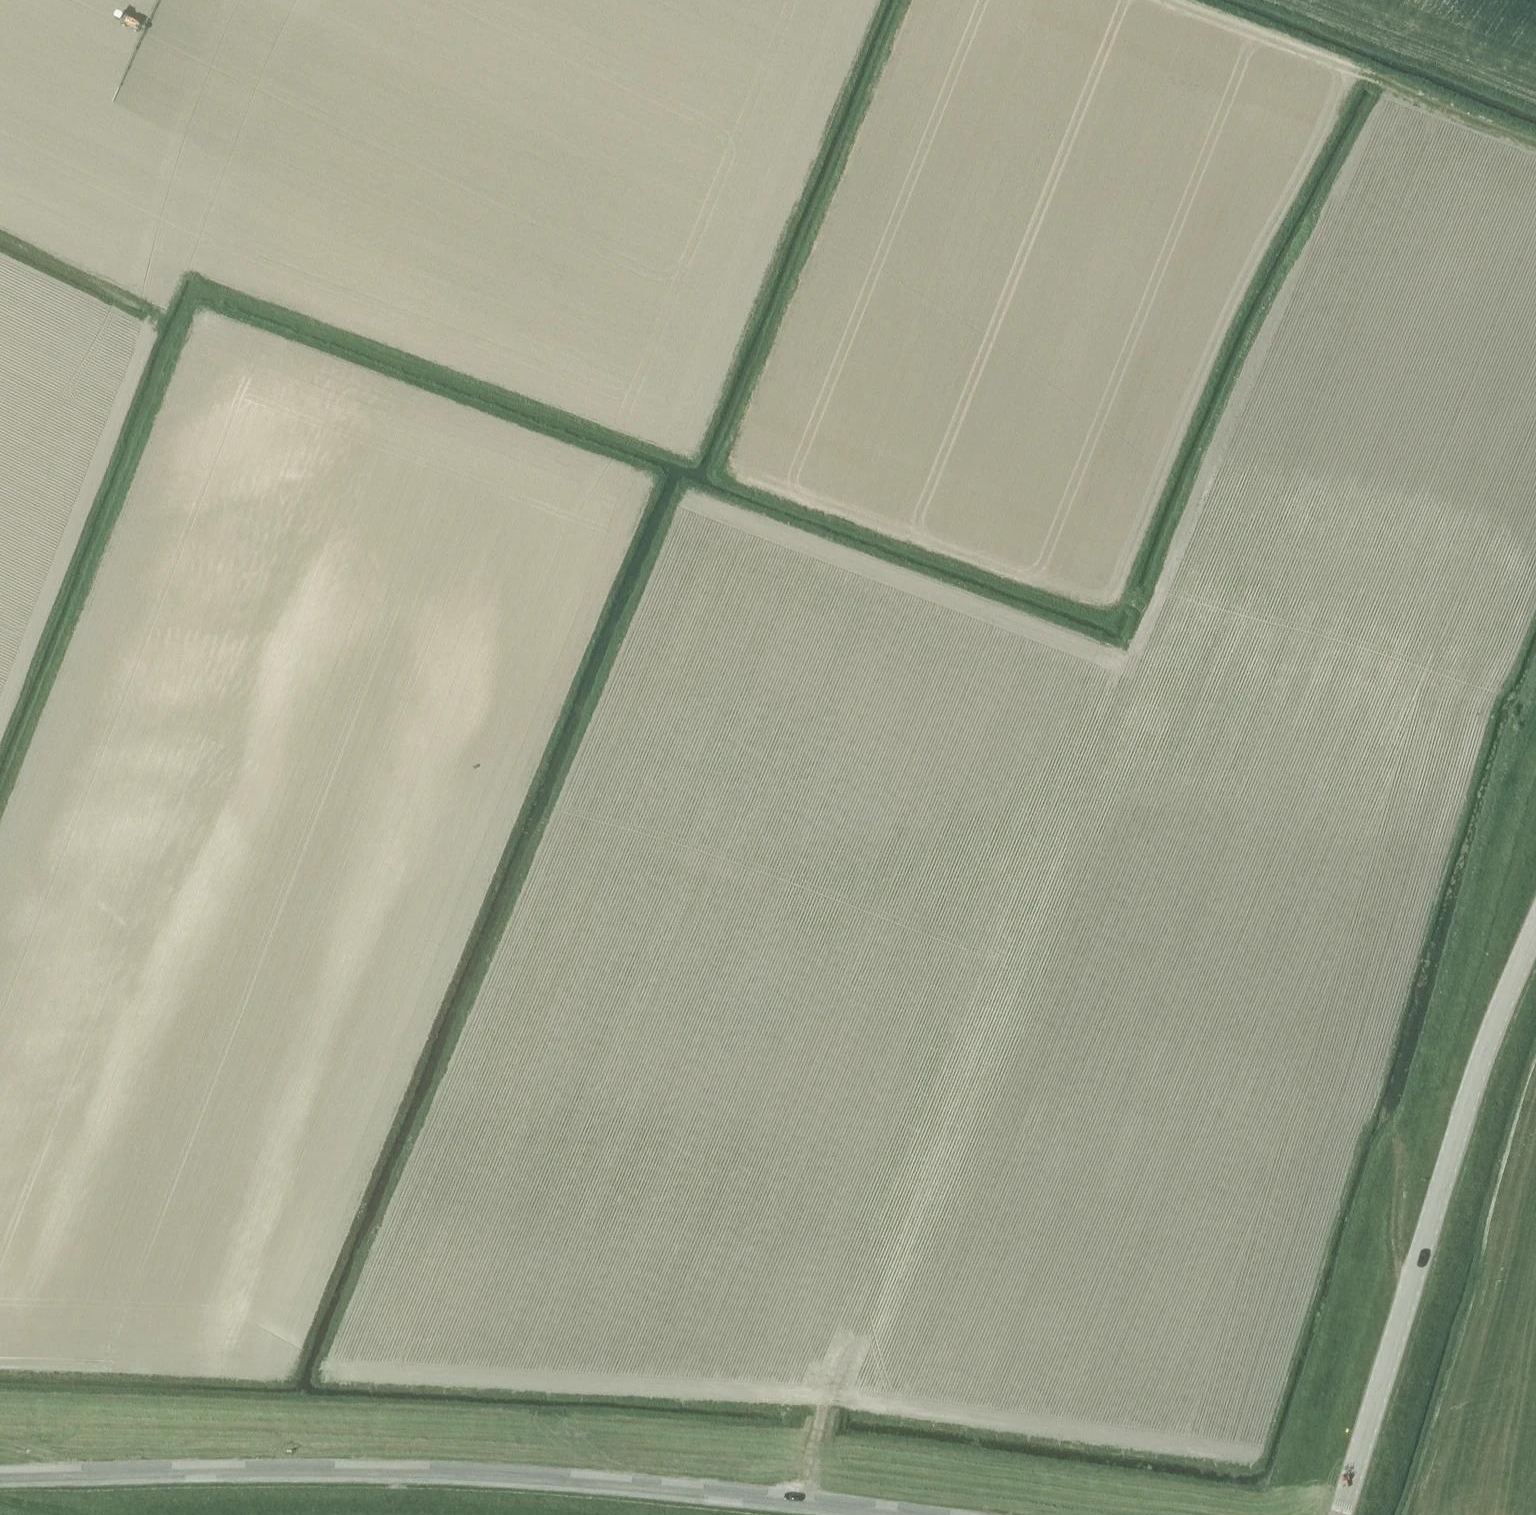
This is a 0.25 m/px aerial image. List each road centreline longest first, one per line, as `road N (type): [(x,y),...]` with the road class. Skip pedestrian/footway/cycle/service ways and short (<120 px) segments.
road 1 (tertiary): [(896,1514),(534,1479),(313,1472),(0,1478)]
road 2 (secondary): [(1341,1514),(1452,1152),(1535,929)]

